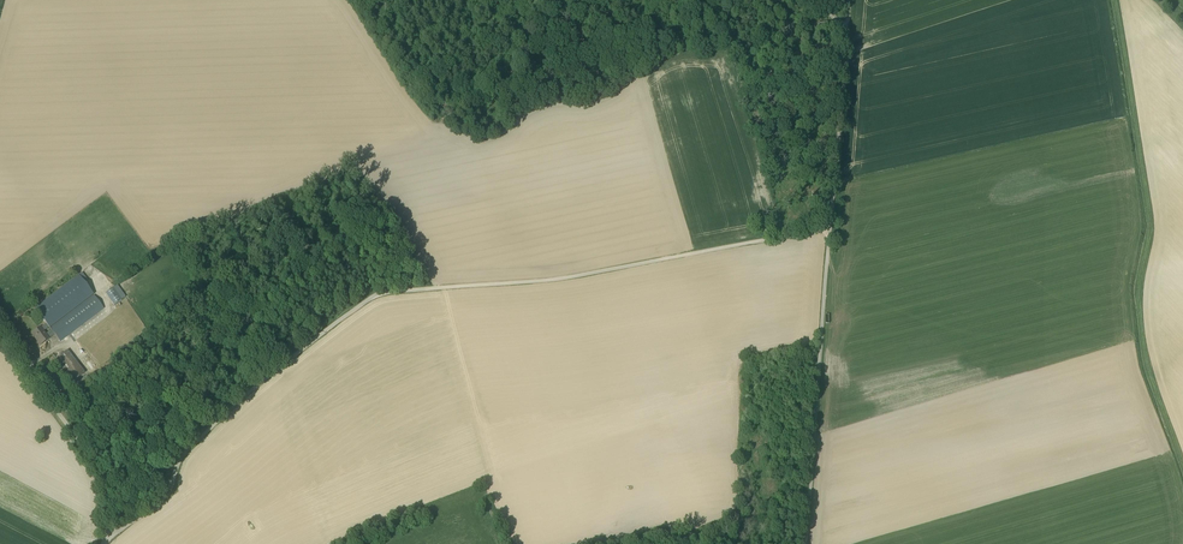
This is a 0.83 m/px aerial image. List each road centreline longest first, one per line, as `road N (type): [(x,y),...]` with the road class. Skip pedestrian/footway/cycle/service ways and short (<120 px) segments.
road 1 (unclassified): [(107,536),(167,494),(179,461),(242,398),(380,292),(544,281),(830,227)]
road 2 (unclassified): [(806,543),(830,227)]
road 3 (unclassified): [(830,227),(847,27),(819,0)]
road 4 (unclassified): [(107,536),(102,473),(0,336)]

